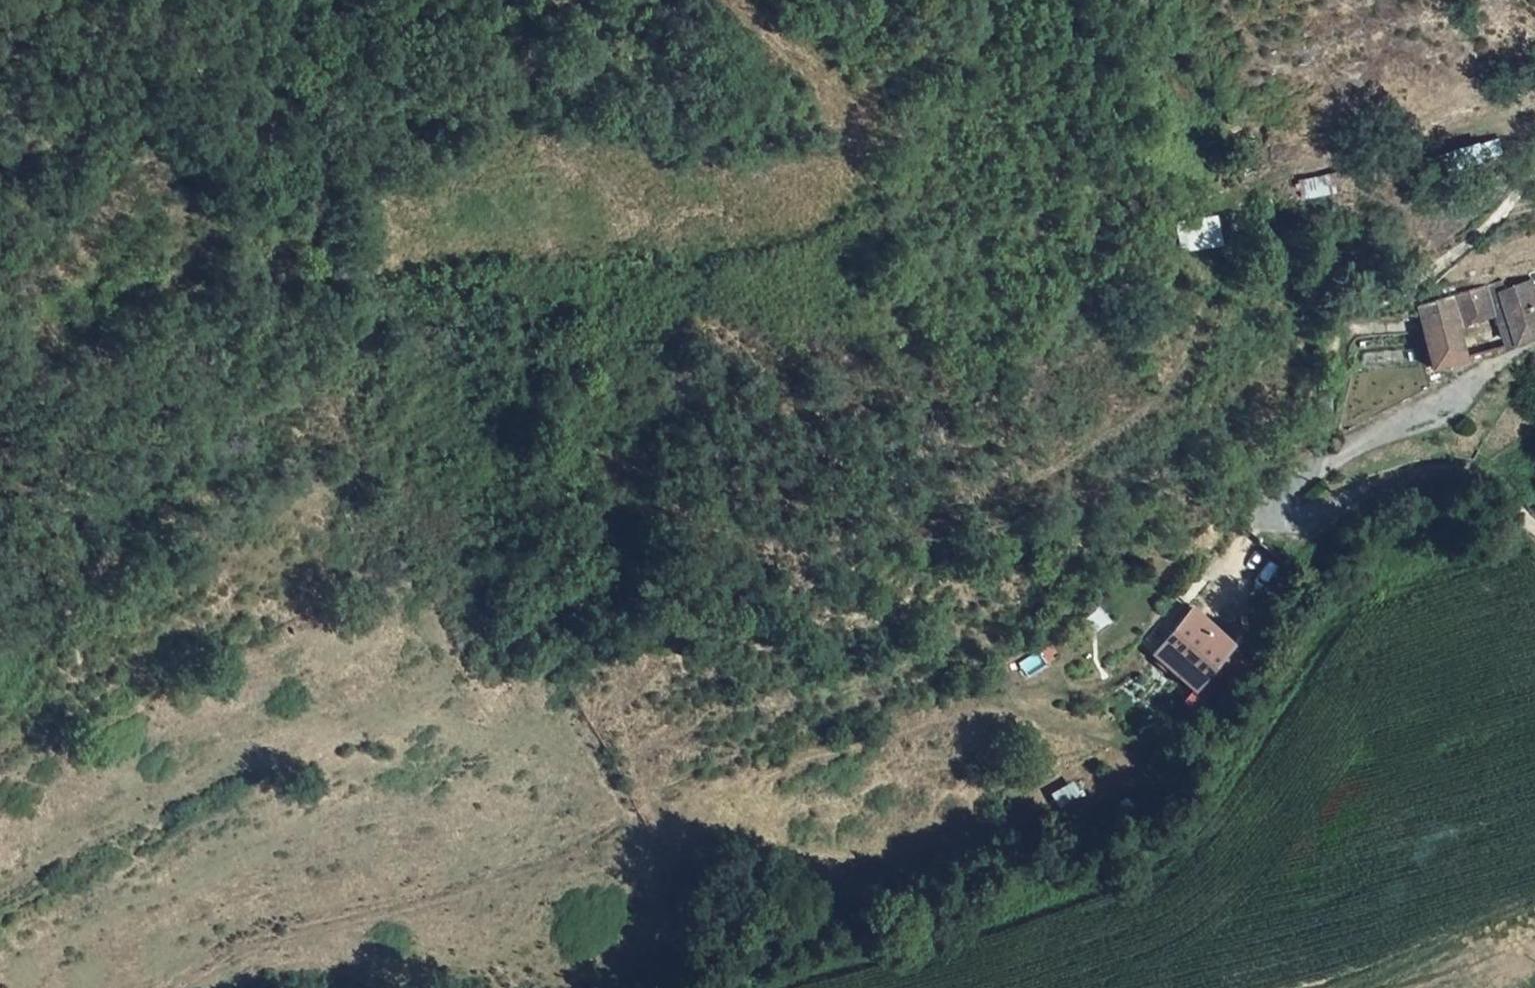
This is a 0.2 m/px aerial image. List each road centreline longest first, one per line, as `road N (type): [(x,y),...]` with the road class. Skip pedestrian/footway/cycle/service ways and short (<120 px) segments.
road 1 (track): [(1534,178),(1479,240),(1407,293),(1341,324),(1316,459)]
road 2 (unclassified): [(1316,459),(1279,507),(1280,517),(1313,516),(1400,478),(1446,469),(1504,491),(1534,527)]

